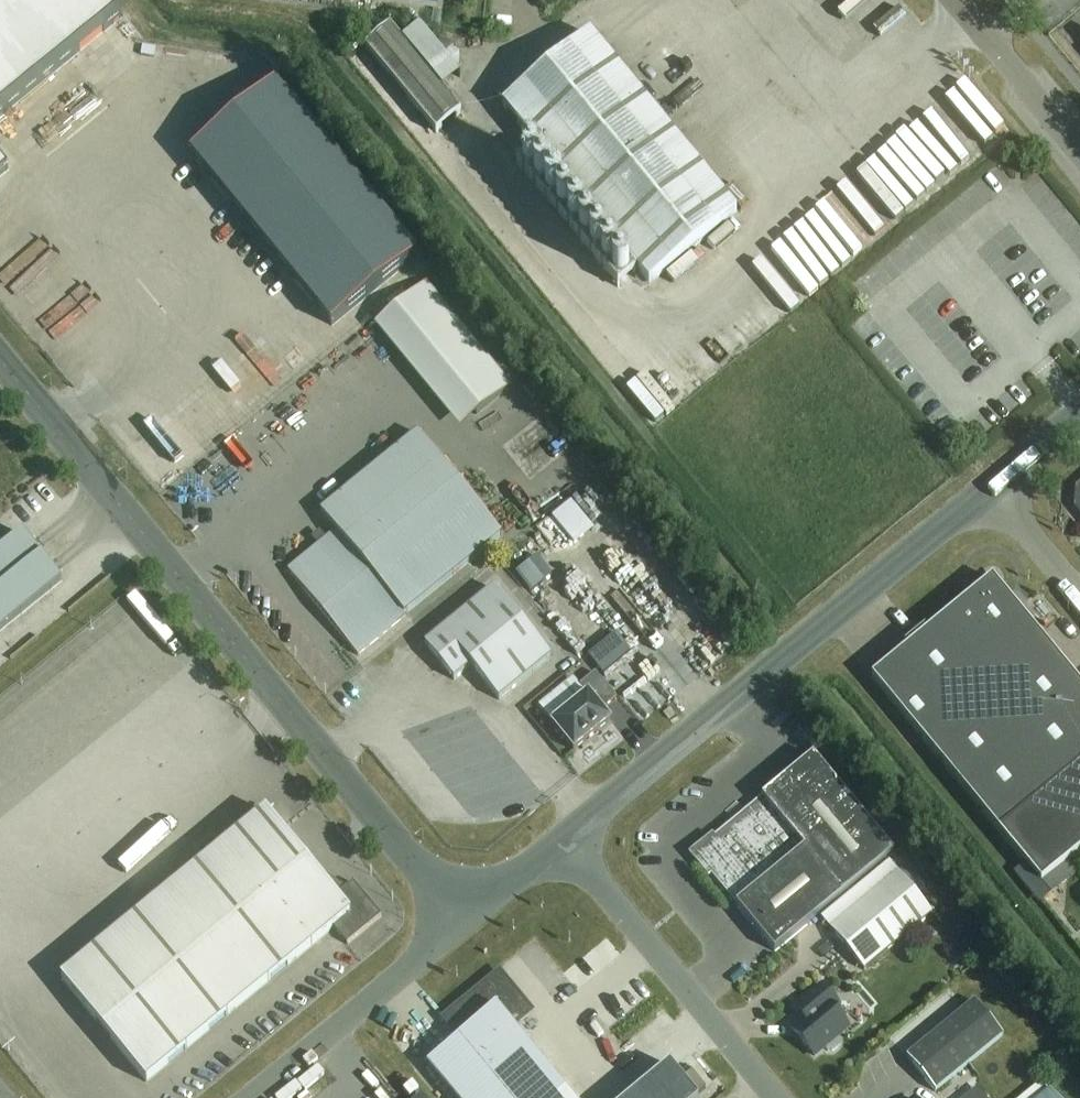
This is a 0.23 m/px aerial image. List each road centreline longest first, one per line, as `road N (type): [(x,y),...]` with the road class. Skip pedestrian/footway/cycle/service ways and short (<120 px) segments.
road 1 (unclassified): [(0,357),(470,930)]
road 2 (unclassified): [(566,836),(994,492)]
road 3 (unclassified): [(780,1097),(566,836)]
road 4 (unclassified): [(256,1097),(470,930)]
road 5 (residential): [(1079,156),(955,0)]
road 6 (unclassified): [(1079,597),(994,492)]
road 7 (unclassified): [(470,930),(566,836)]

